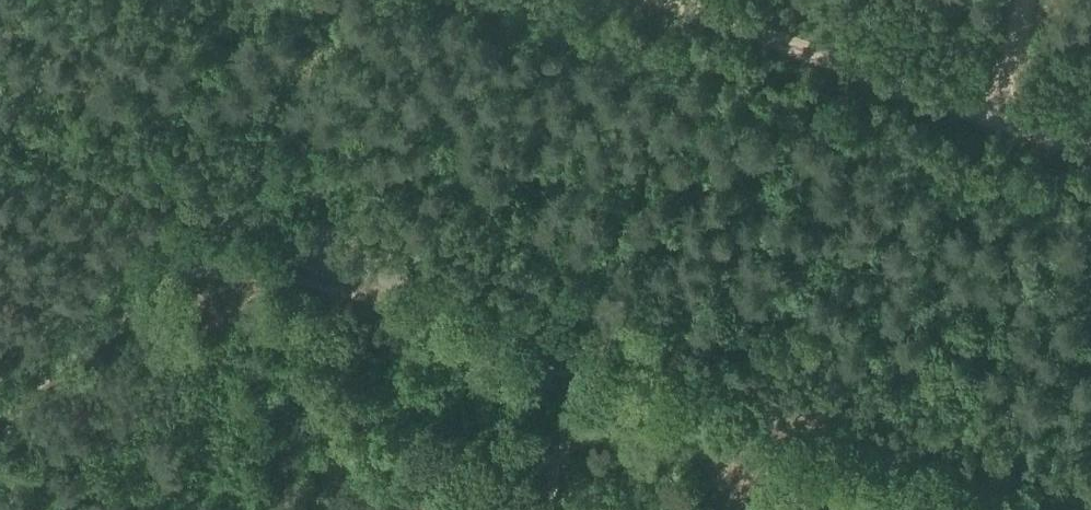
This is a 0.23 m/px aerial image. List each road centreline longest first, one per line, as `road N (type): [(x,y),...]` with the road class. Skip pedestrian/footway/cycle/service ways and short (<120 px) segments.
road 1 (unclassified): [(1045,509),(958,490),(0,128)]
road 2 (track): [(0,406),(183,276),(280,266)]
road 3 (track): [(576,377),(552,509)]

